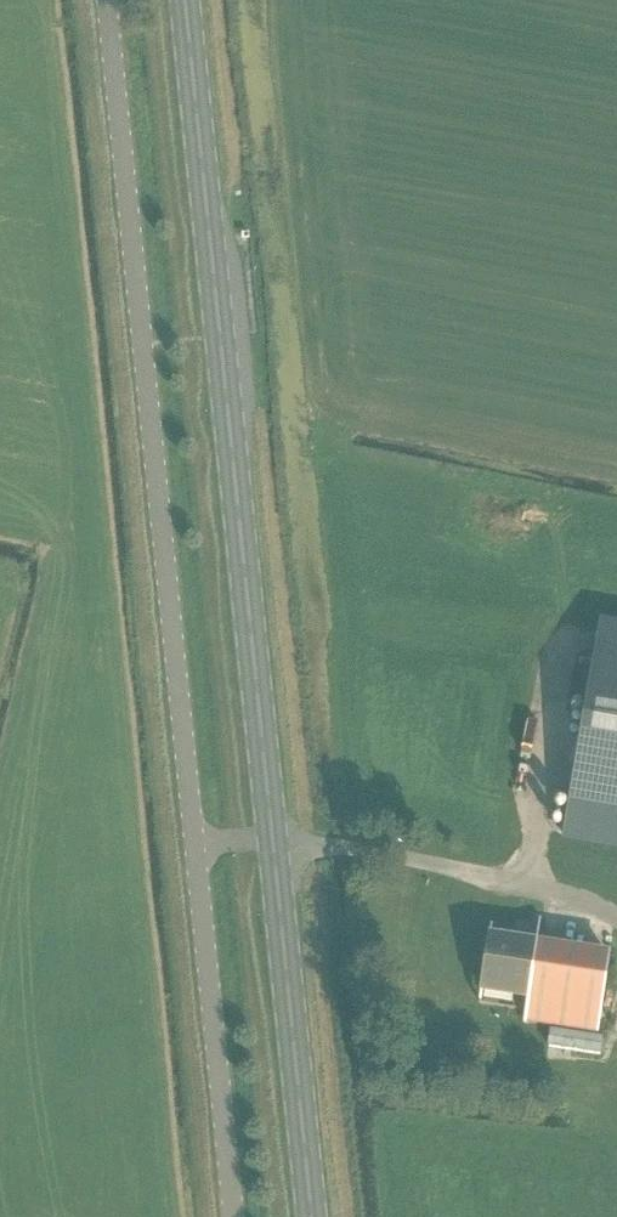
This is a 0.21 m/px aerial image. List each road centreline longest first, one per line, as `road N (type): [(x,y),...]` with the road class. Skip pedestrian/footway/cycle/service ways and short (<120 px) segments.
road 1 (primary): [(311,1216),(184,0)]
road 2 (unclassified): [(231,1216),(106,0)]

